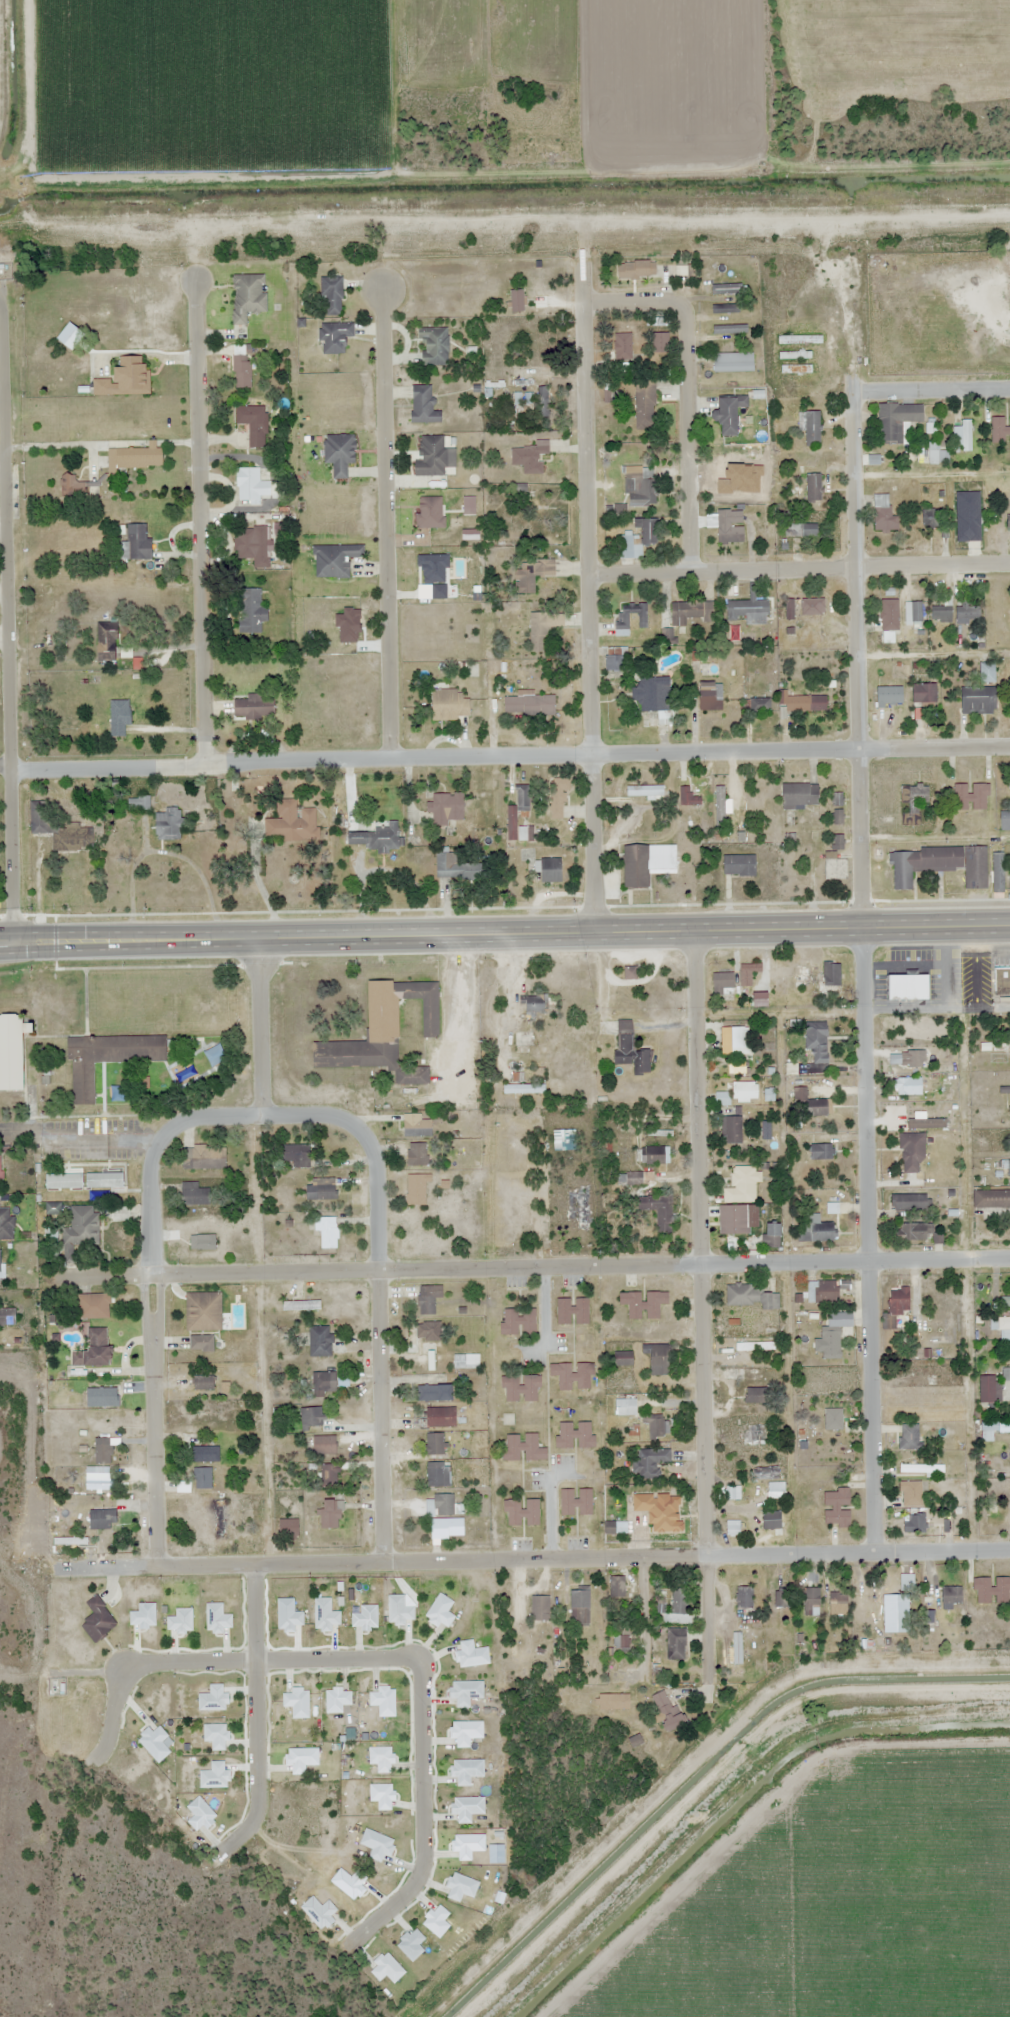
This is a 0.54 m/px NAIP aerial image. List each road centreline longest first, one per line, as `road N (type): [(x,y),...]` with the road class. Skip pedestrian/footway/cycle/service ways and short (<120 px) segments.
road 1 (residential): [(872,1553),(850,391)]
road 2 (residential): [(1009,745),(11,770)]
road 3 (residential): [(1009,1258),(43,1277)]
road 4 (residential): [(1009,1550),(52,1569)]
road 5 (primary): [(1009,923),(116,941)]
road 6 (residential): [(707,1679),(693,930)]
road 7 (residential): [(90,1762),(112,1724),(119,1670),(147,1662),(417,1661),(422,1875),(348,1946)]
road 8 (residential): [(582,262),(593,931)]
road 9 (residential): [(1,297),(15,943)]
road 10 (residential): [(383,1563),(372,1153),(340,1119),(261,1115)]
road 11 (residential): [(204,767),(194,280)]
road 12 (residential): [(390,758),(381,286)]
road 13 (residential): [(158,1144),(150,1168),(157,1566)]
road 14 (residential): [(586,573),(1009,563)]
road 15 (residential): [(254,1564),(259,1809),(248,1832),(223,1853)]
road 16 (residential): [(689,571),(687,319),(676,304)]
road 17 (residential): [(259,939),(261,1115)]
road 18 (residential): [(850,391),(1009,387)]

